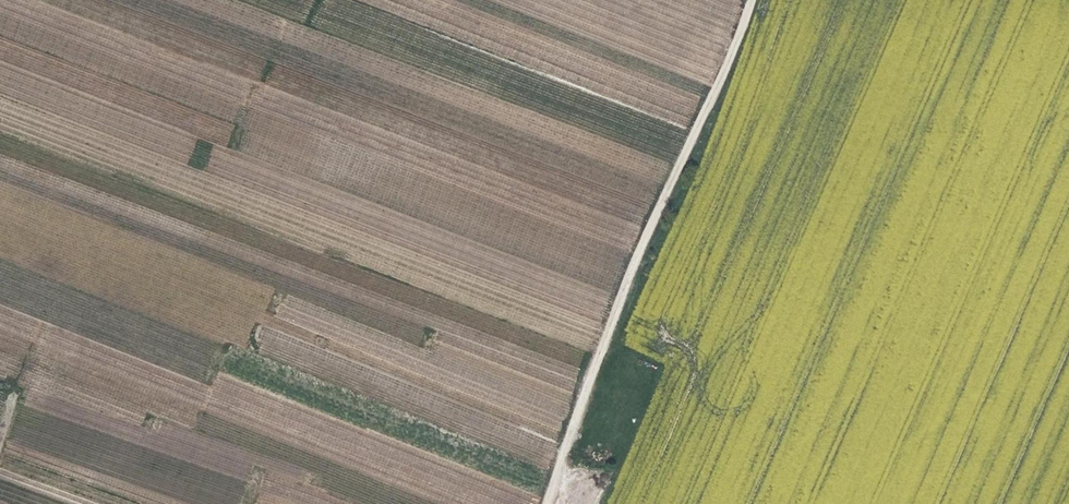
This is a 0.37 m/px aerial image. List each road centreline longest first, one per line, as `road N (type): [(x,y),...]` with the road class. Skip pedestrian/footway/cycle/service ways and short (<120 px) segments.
road 1 (track): [(544,503),(584,380),(749,0)]

